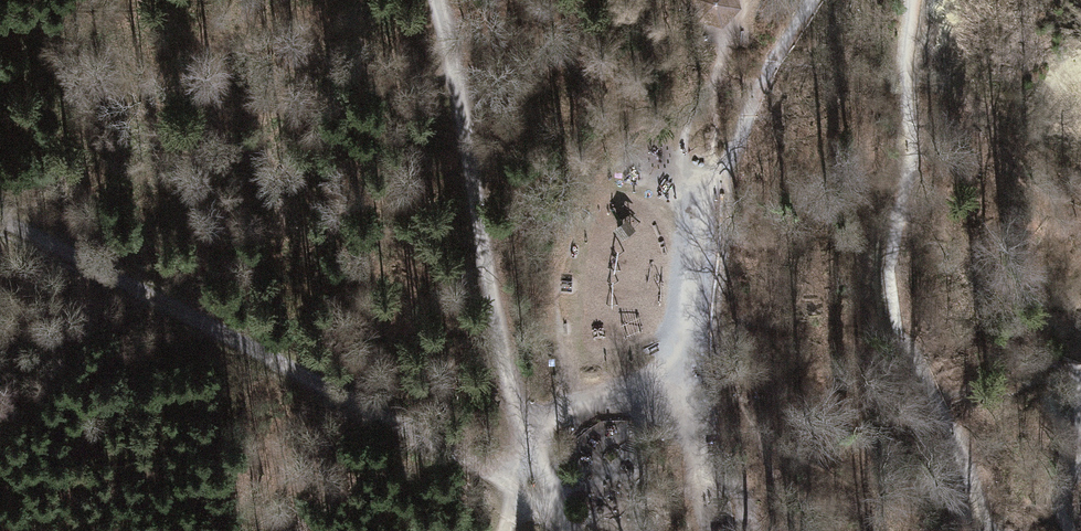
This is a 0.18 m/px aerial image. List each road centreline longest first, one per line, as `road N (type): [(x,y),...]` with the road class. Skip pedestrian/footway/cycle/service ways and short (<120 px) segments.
road 1 (track): [(530,472),(455,457),(0,216)]
road 2 (track): [(994,530),(923,370),(899,334),(890,268),(911,153),(907,50),(915,0)]
road 3 (track): [(436,0),(522,426)]
road 4 (track): [(707,214),(675,374),(522,426)]
road 5 (track): [(812,0),(769,71),(707,214)]

